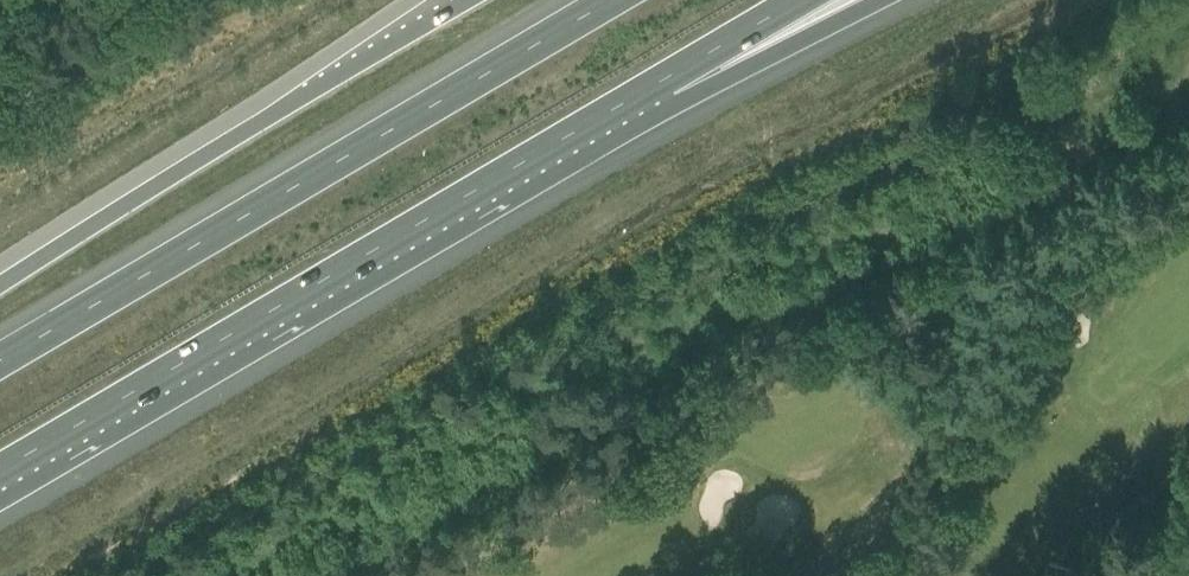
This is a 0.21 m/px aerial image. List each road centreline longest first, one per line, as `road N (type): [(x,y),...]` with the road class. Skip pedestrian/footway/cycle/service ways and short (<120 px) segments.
road 1 (motorway): [(0,476),(668,82)]
road 2 (motorway): [(619,0),(0,364)]
road 3 (motorway): [(473,0),(0,285)]
road 4 (motorway): [(668,82),(870,0)]
road 5 (motorway): [(668,82),(808,0)]

